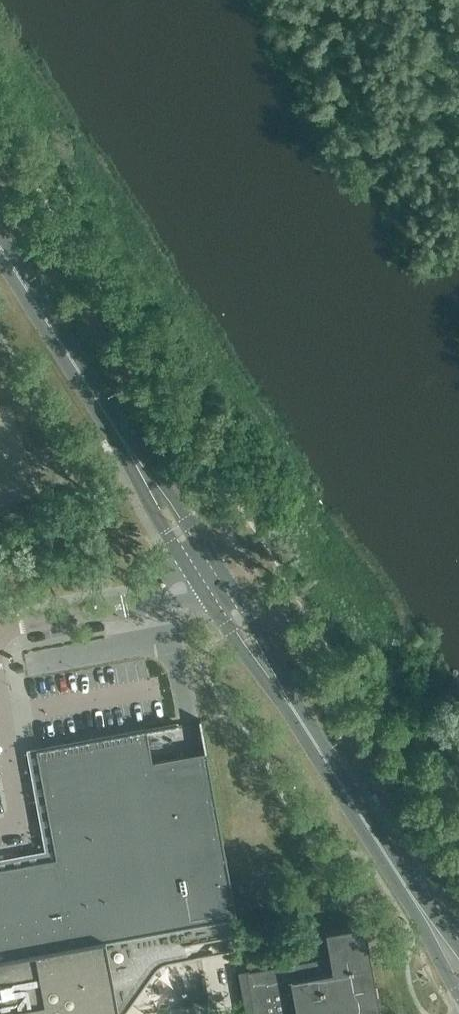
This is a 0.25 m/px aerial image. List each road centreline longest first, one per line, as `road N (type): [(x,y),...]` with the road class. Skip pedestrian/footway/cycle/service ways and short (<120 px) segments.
road 1 (secondary): [(220,568),(126,425),(92,388)]
road 2 (secondary): [(92,388),(197,581)]
road 3 (secondary): [(310,733),(422,911)]
road 4 (residential): [(0,627),(126,605),(197,581)]
road 5 (secondary): [(197,581),(310,733)]
road 6 (secondary): [(310,733),(220,568)]
road 7 (secondary): [(0,242),(92,388)]

